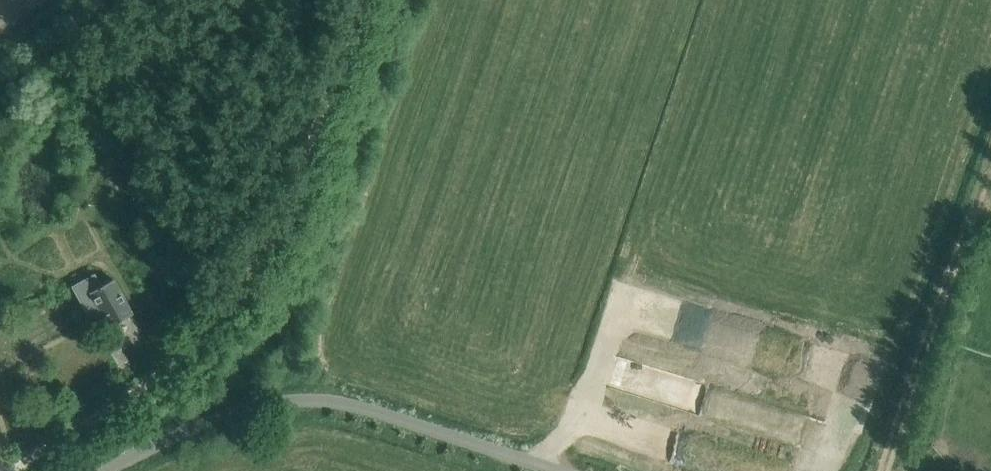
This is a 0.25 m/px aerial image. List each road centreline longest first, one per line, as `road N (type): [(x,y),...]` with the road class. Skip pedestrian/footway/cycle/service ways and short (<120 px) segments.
road 1 (track): [(7,470),(158,375),(222,313),(291,195),(362,0)]
road 2 (unclassified): [(560,470),(363,407),(310,399),(222,415),(108,470)]
road 3 (track): [(990,163),(882,470)]

